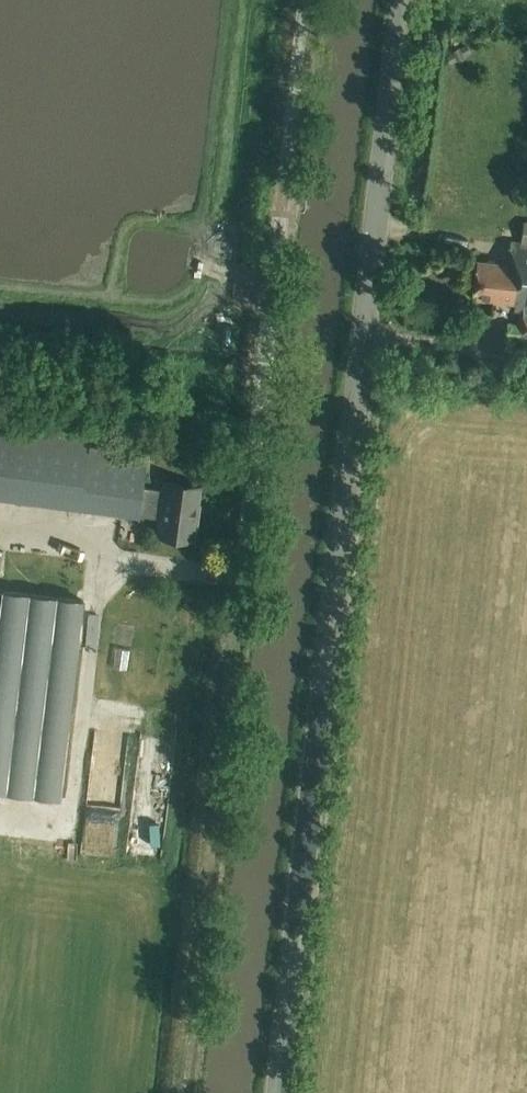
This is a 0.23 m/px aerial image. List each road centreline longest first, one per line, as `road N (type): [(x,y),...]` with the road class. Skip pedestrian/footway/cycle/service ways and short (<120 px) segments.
road 1 (tertiary): [(283,1092),(399,0)]
road 2 (unclassified): [(239,584),(303,0)]

